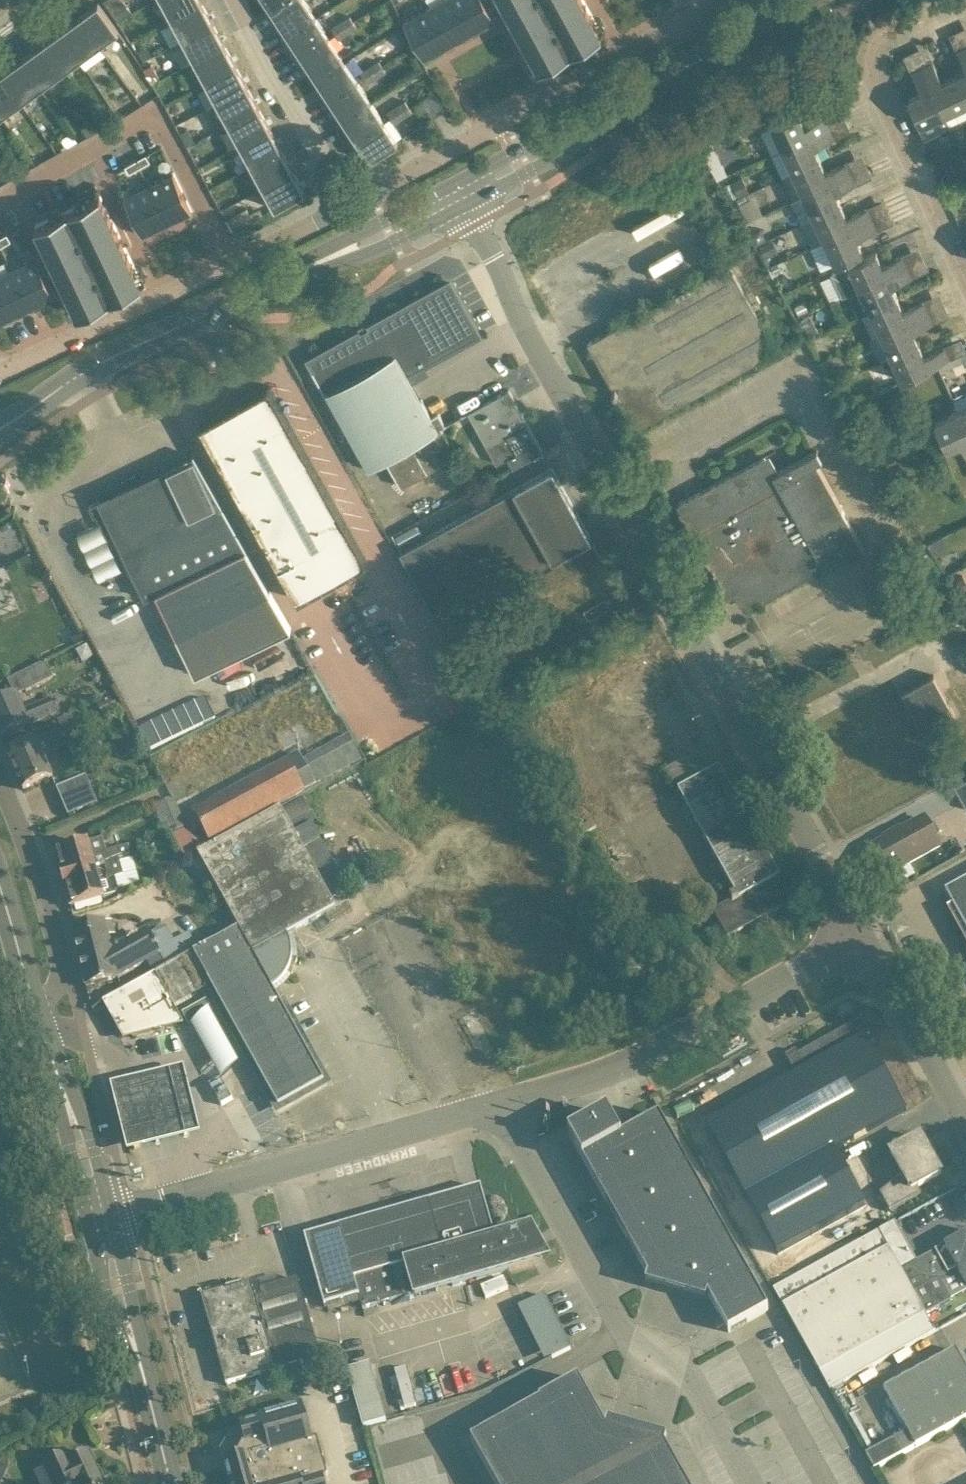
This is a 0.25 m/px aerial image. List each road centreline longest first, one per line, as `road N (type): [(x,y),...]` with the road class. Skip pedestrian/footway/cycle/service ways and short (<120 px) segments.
road 1 (residential): [(864,935),(458,194)]
road 2 (secondary): [(0,428),(82,372),(458,194)]
road 3 (residential): [(507,1106),(628,1339),(682,1366),(751,1483)]
road 4 (residential): [(718,0),(344,207)]
road 5 (residential): [(103,1220),(507,1106)]
road 6 (secondary): [(458,194),(806,0)]
road 7 (residential): [(507,1106),(611,1073),(864,935)]
road 8 (residential): [(951,0),(879,32),(864,50),(965,287)]
road 9 (residential): [(232,260),(156,115),(0,203)]
road 10 (secondary): [(170,1483),(103,1220)]
road 11 (residential): [(38,1012),(69,970),(0,772)]
road 12 (residential): [(232,260),(0,367)]
road 13 (residential): [(344,207),(234,0)]
road 14 (secondary): [(103,1220),(38,1012)]
road 15 (residential): [(965,1120),(864,935)]
road 16 (secondary): [(38,1012),(0,892)]
road 17 (residential): [(344,207),(232,260)]

